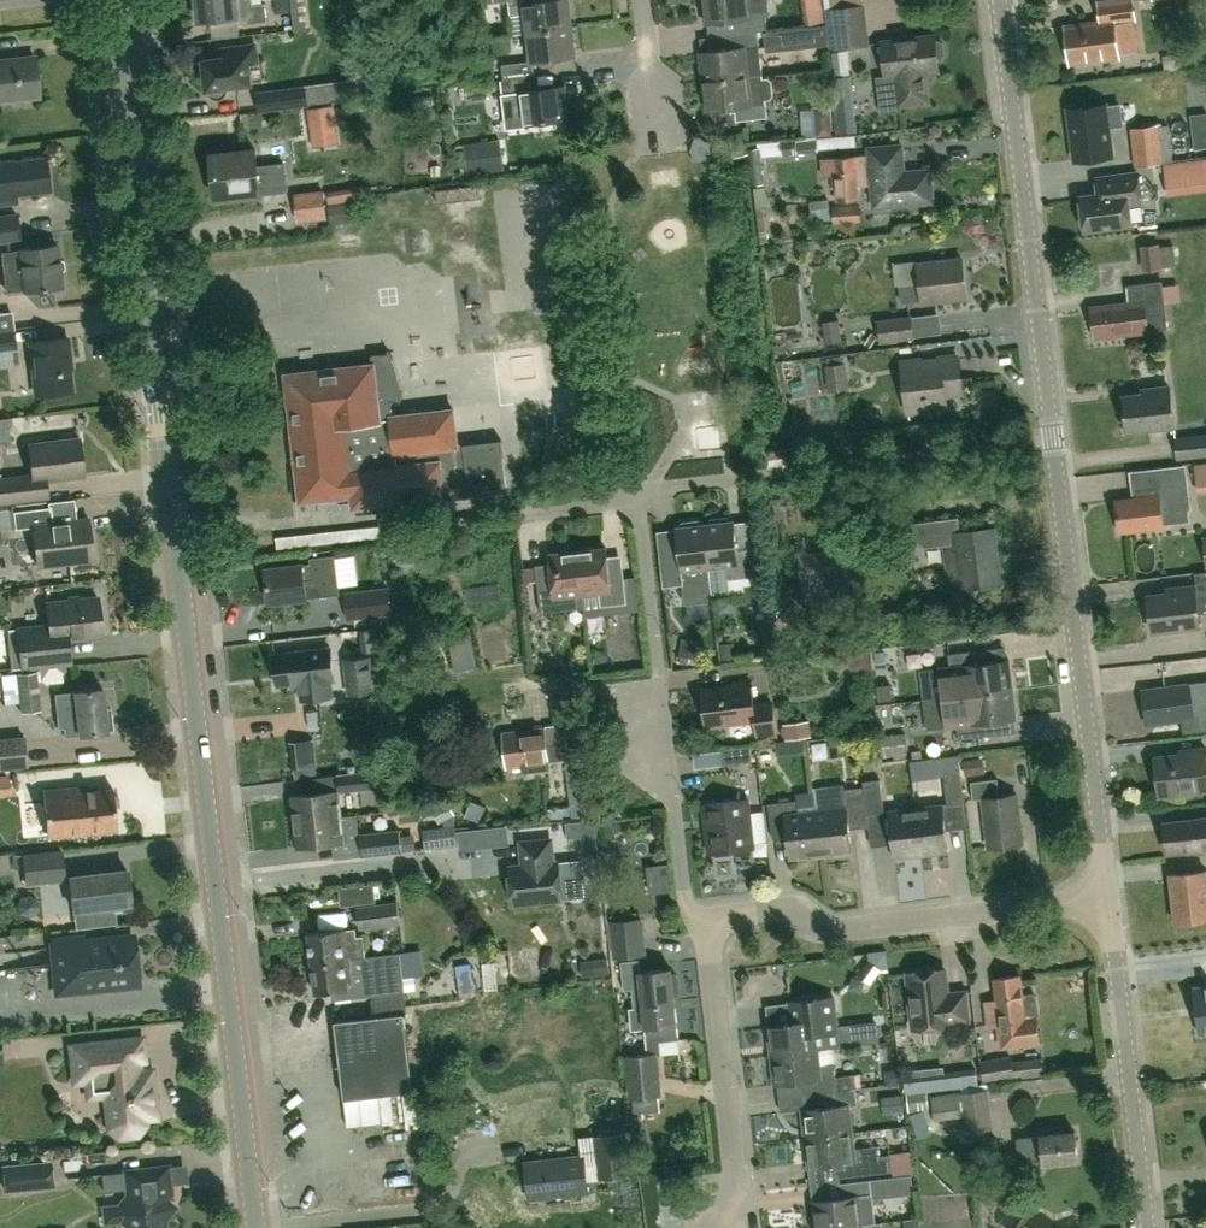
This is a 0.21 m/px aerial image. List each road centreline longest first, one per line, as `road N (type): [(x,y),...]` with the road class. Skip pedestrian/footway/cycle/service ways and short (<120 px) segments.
road 1 (tertiary): [(256,1227),(113,0)]
road 2 (unclassified): [(1109,899),(998,0)]
road 3 (residential): [(641,494),(685,900),(710,924)]
road 4 (residential): [(710,924),(783,912),(820,931),(844,931),(1109,899)]
road 5 (unclassified): [(1148,1227),(1109,899)]
road 6 (residential): [(713,1227),(738,1196),(710,924)]
road 7 (residential): [(656,131),(643,0)]
road 8 (residential): [(641,494),(762,477)]

